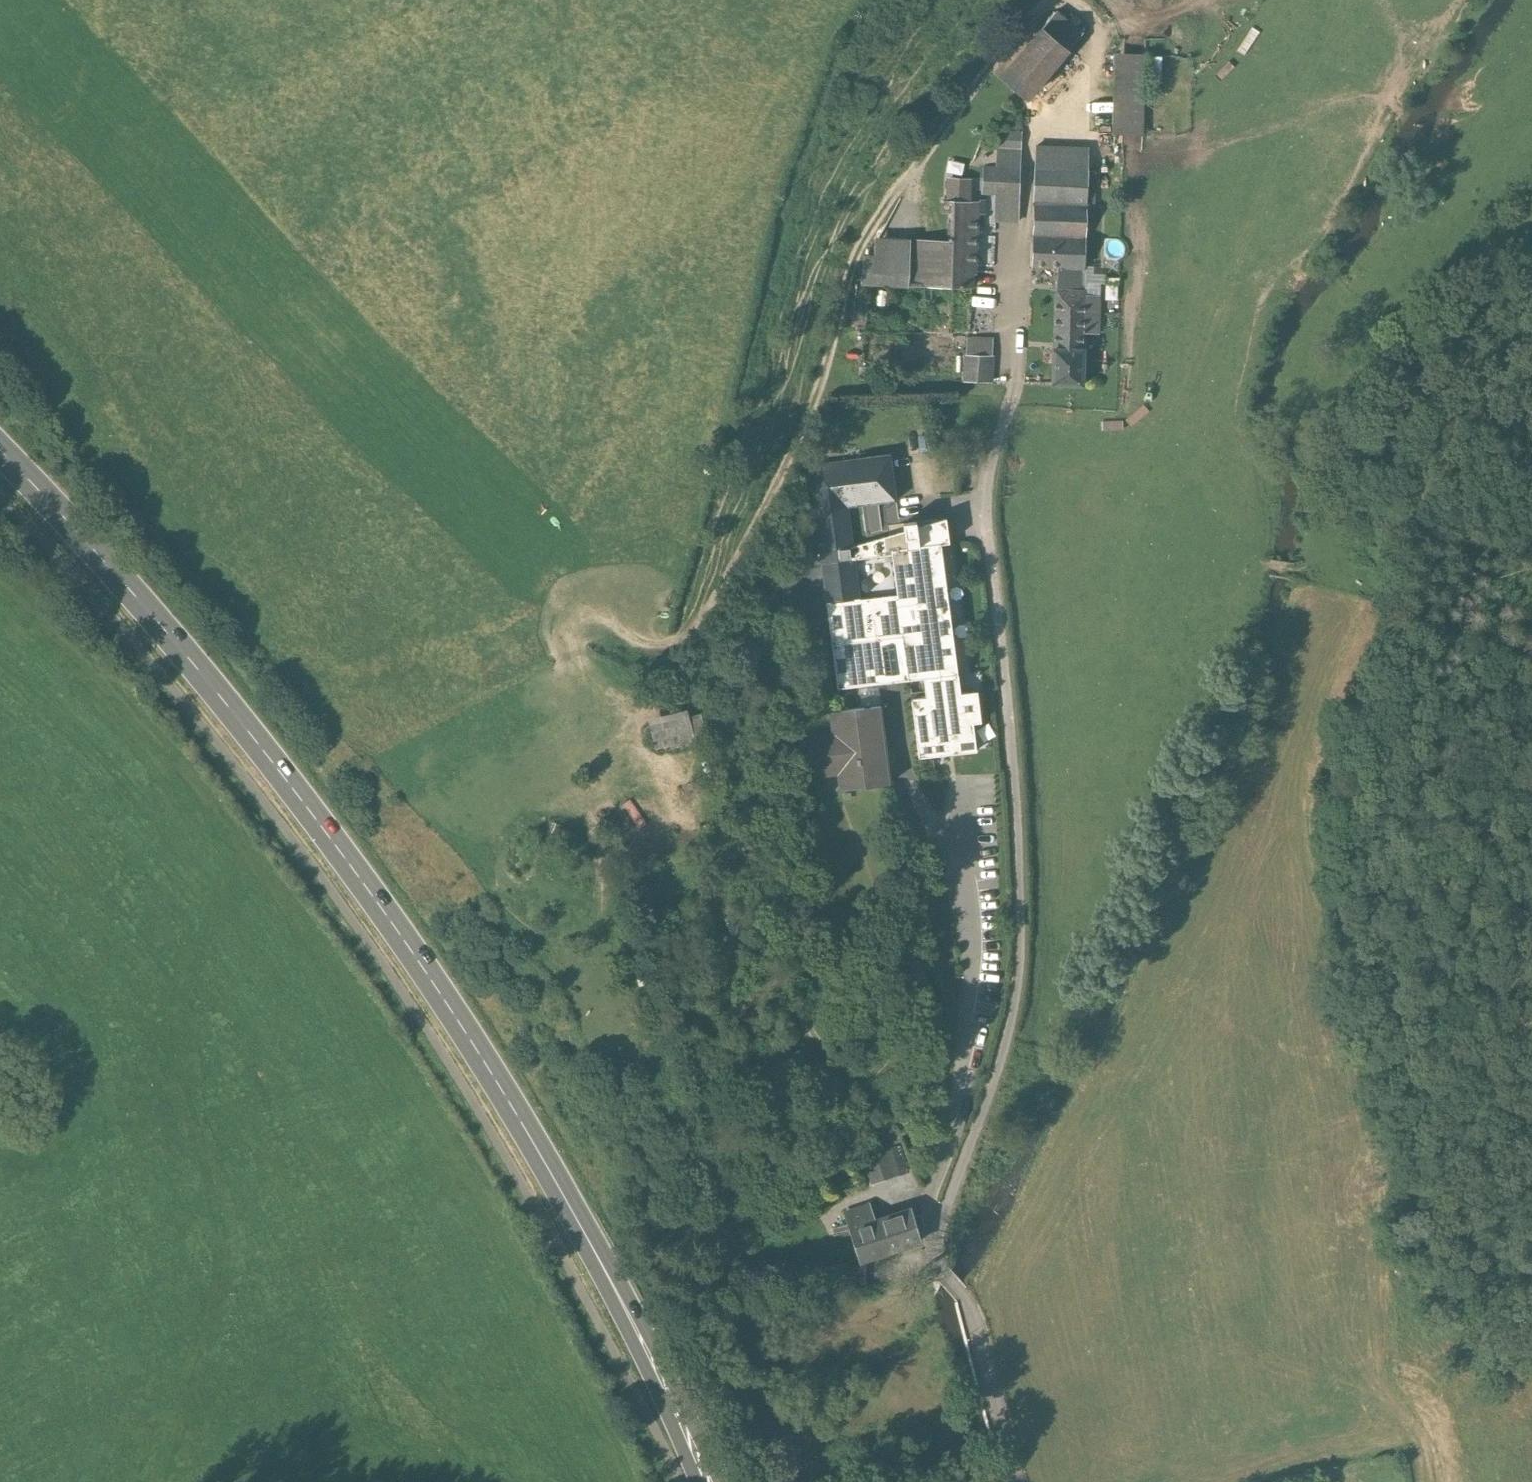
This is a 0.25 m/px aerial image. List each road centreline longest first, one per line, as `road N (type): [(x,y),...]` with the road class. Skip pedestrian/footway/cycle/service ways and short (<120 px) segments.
road 1 (unclassified): [(1016,1481),(977,1325),(937,1266),(937,1250),(1003,1054),(1020,965),(1011,739),(987,521),(991,466),(1016,386)]

